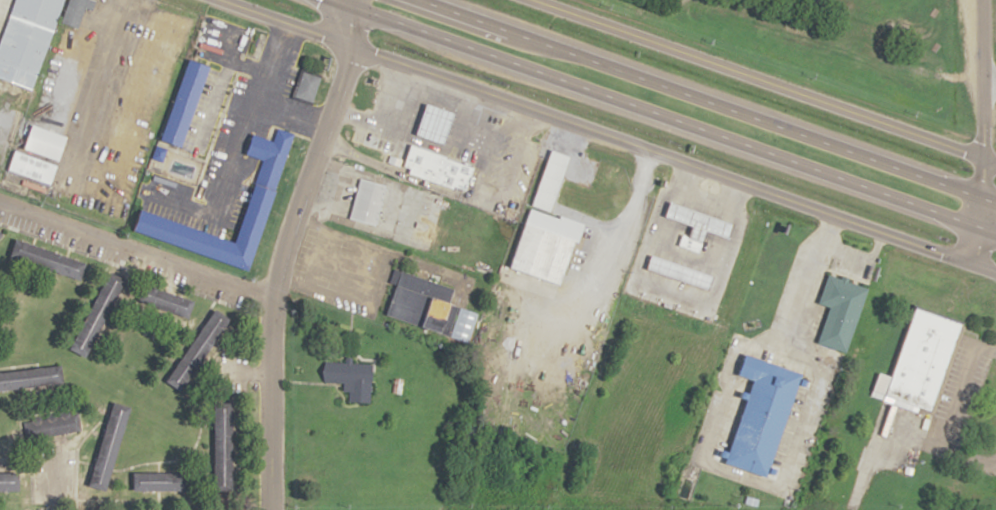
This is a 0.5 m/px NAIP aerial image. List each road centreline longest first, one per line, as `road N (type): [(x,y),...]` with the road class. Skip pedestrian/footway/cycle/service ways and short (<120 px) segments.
road 1 (residential): [(213,0),(995,271)]
road 2 (trunk): [(322,0),(995,237)]
road 3 (trunk): [(995,199),(425,0)]
road 4 (residential): [(270,509),(273,296),(339,83),(347,47),(341,0)]
road 5 (residential): [(995,167),(531,0)]
road 6 (residential): [(0,206),(273,296)]
road 7 (residential): [(968,227),(982,140),(981,0)]

